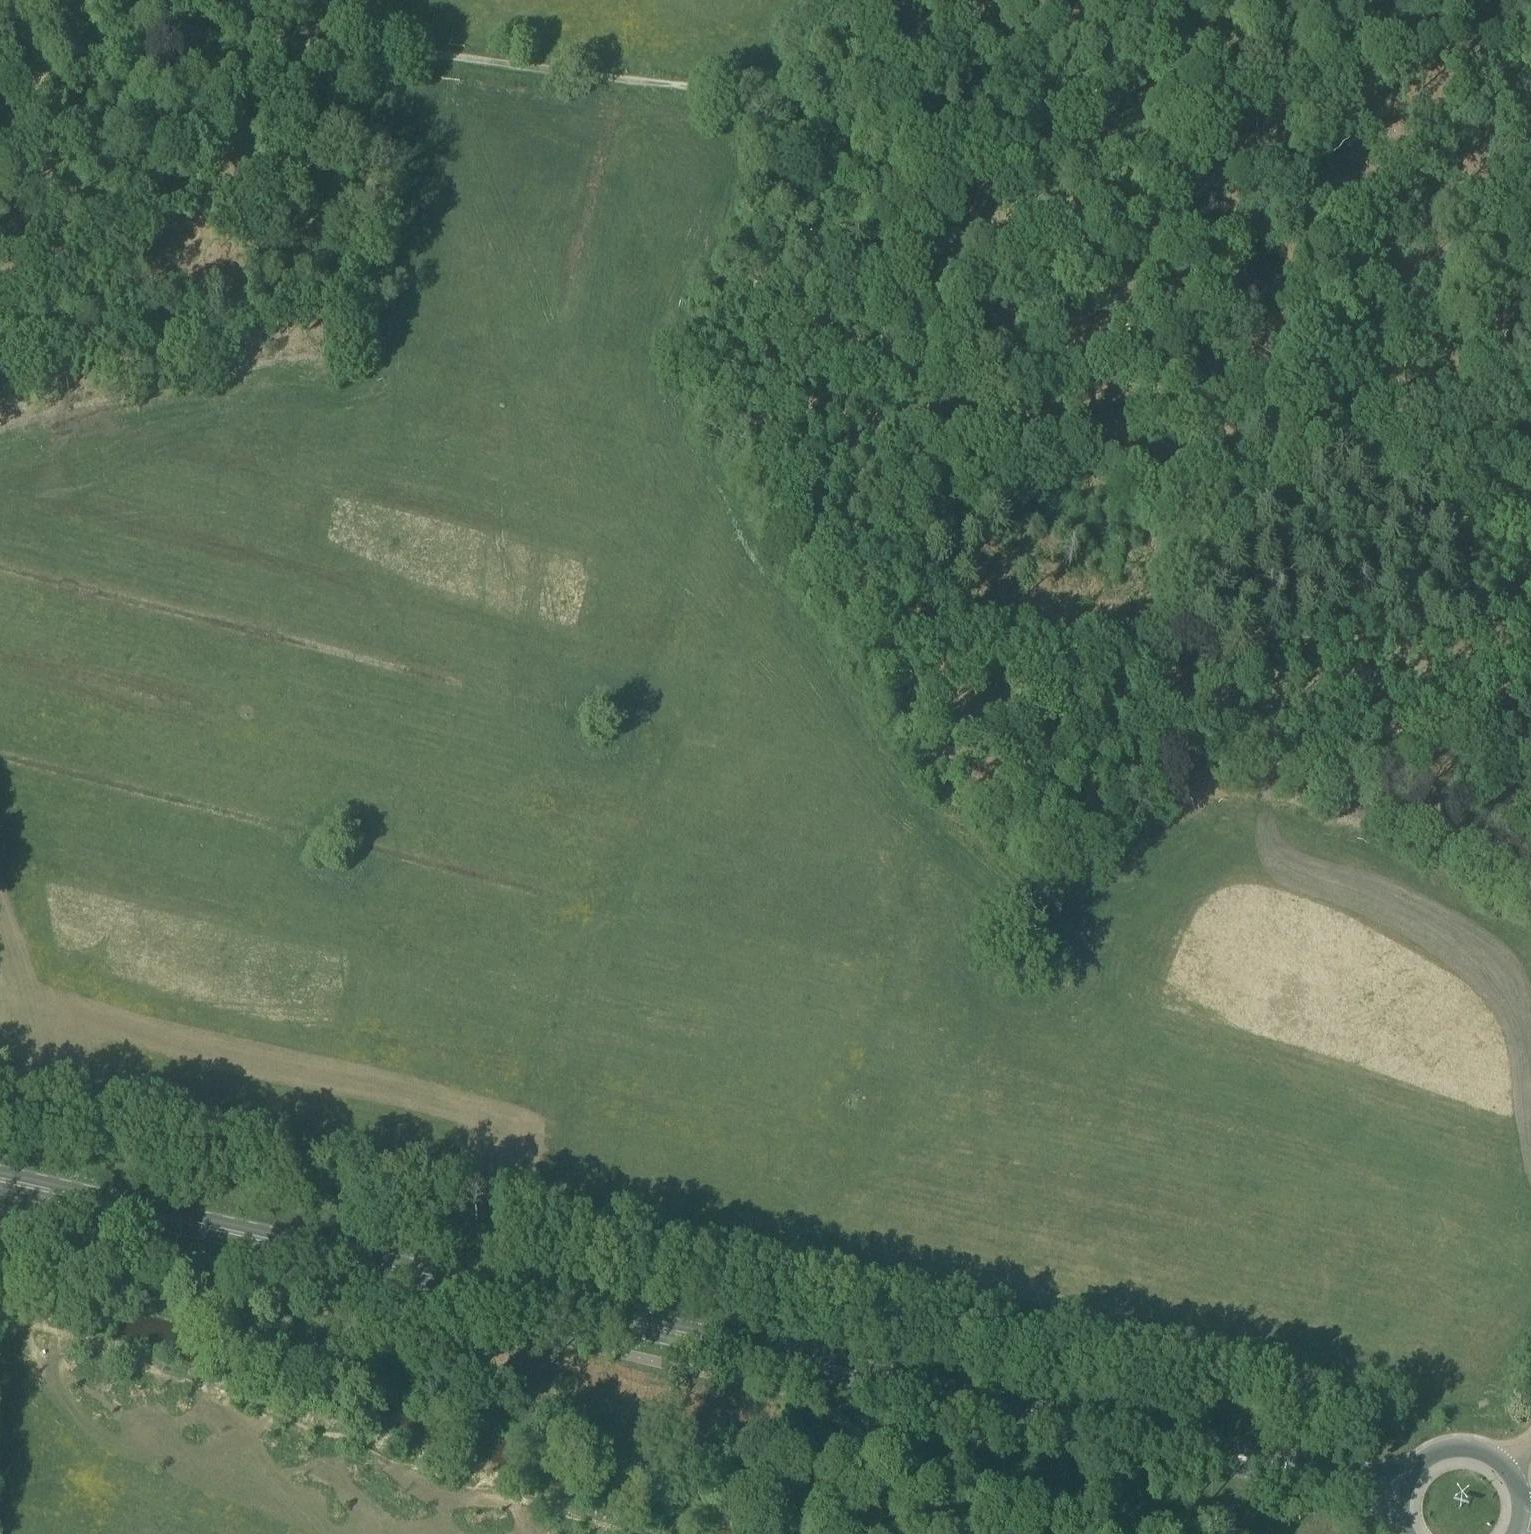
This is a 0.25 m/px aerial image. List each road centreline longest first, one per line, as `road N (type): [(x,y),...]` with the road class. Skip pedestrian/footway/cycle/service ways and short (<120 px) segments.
road 1 (primary): [(1401,1494),(0,1175)]
road 2 (primary): [(1521,1522),(1516,1481),(1474,1449),(1434,1453),(1401,1494)]

